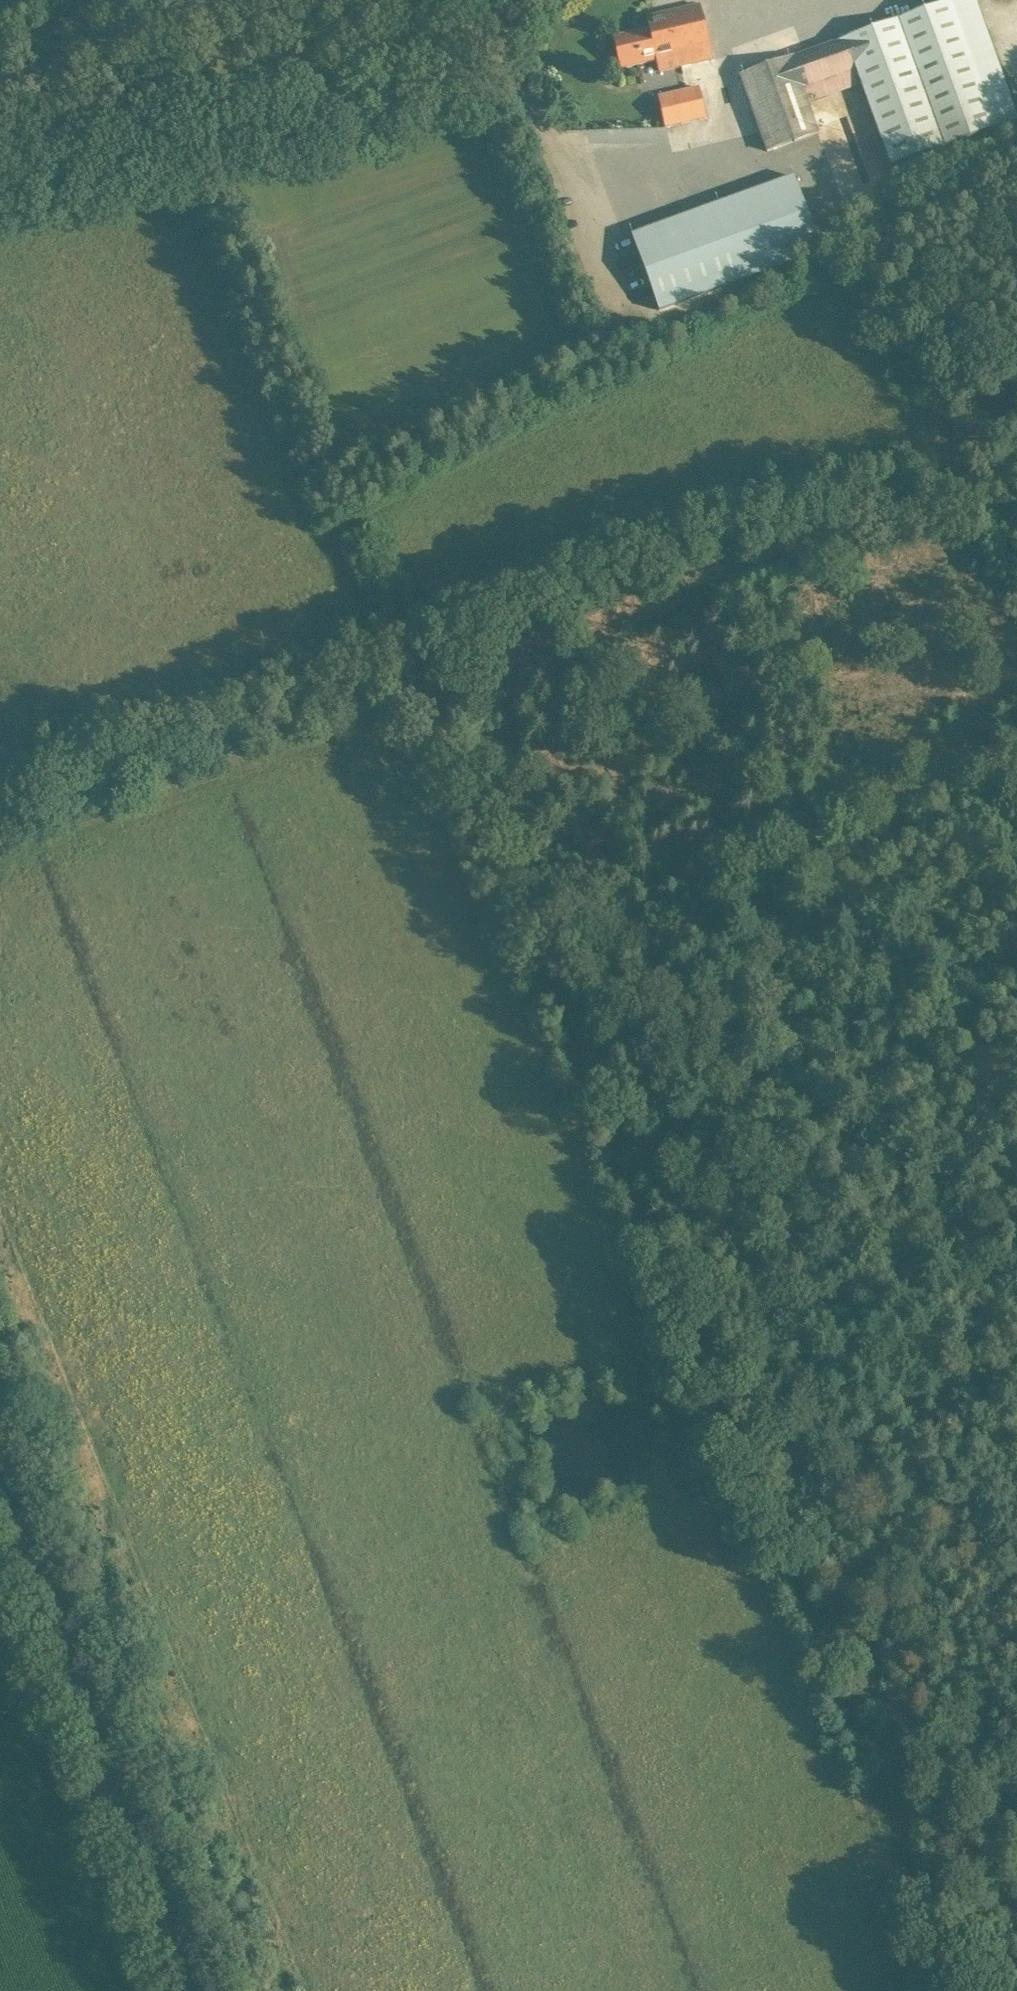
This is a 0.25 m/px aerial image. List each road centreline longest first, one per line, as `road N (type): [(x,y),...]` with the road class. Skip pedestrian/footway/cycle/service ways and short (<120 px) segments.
road 1 (track): [(0,1495),(199,1990)]
road 2 (tertiary): [(0,77),(184,0)]

